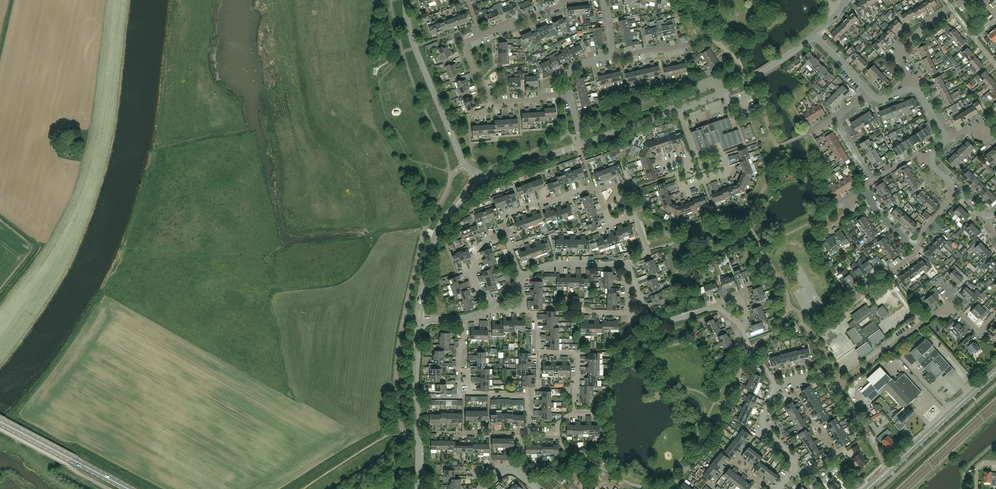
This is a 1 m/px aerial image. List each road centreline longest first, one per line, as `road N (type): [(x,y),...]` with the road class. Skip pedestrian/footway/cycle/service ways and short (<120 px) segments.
road 1 (unclassified): [(480,175),(462,159),(414,46),(405,0)]
road 2 (unclassified): [(418,488),(419,319)]
road 3 (unclassified): [(419,319),(436,234),(480,175)]
road 4 (residential): [(569,94),(489,98),(463,43),(481,36)]
road 5 (unclassified): [(679,110),(746,82),(814,35)]
road 6 (secondary): [(128,488),(0,421)]
road 7 (residential): [(810,333),(916,248)]
road 8 (residential): [(840,386),(949,307)]
road 9 (residential): [(913,90),(900,50),(966,0)]
road 10 (secondary): [(907,453),(995,371)]

